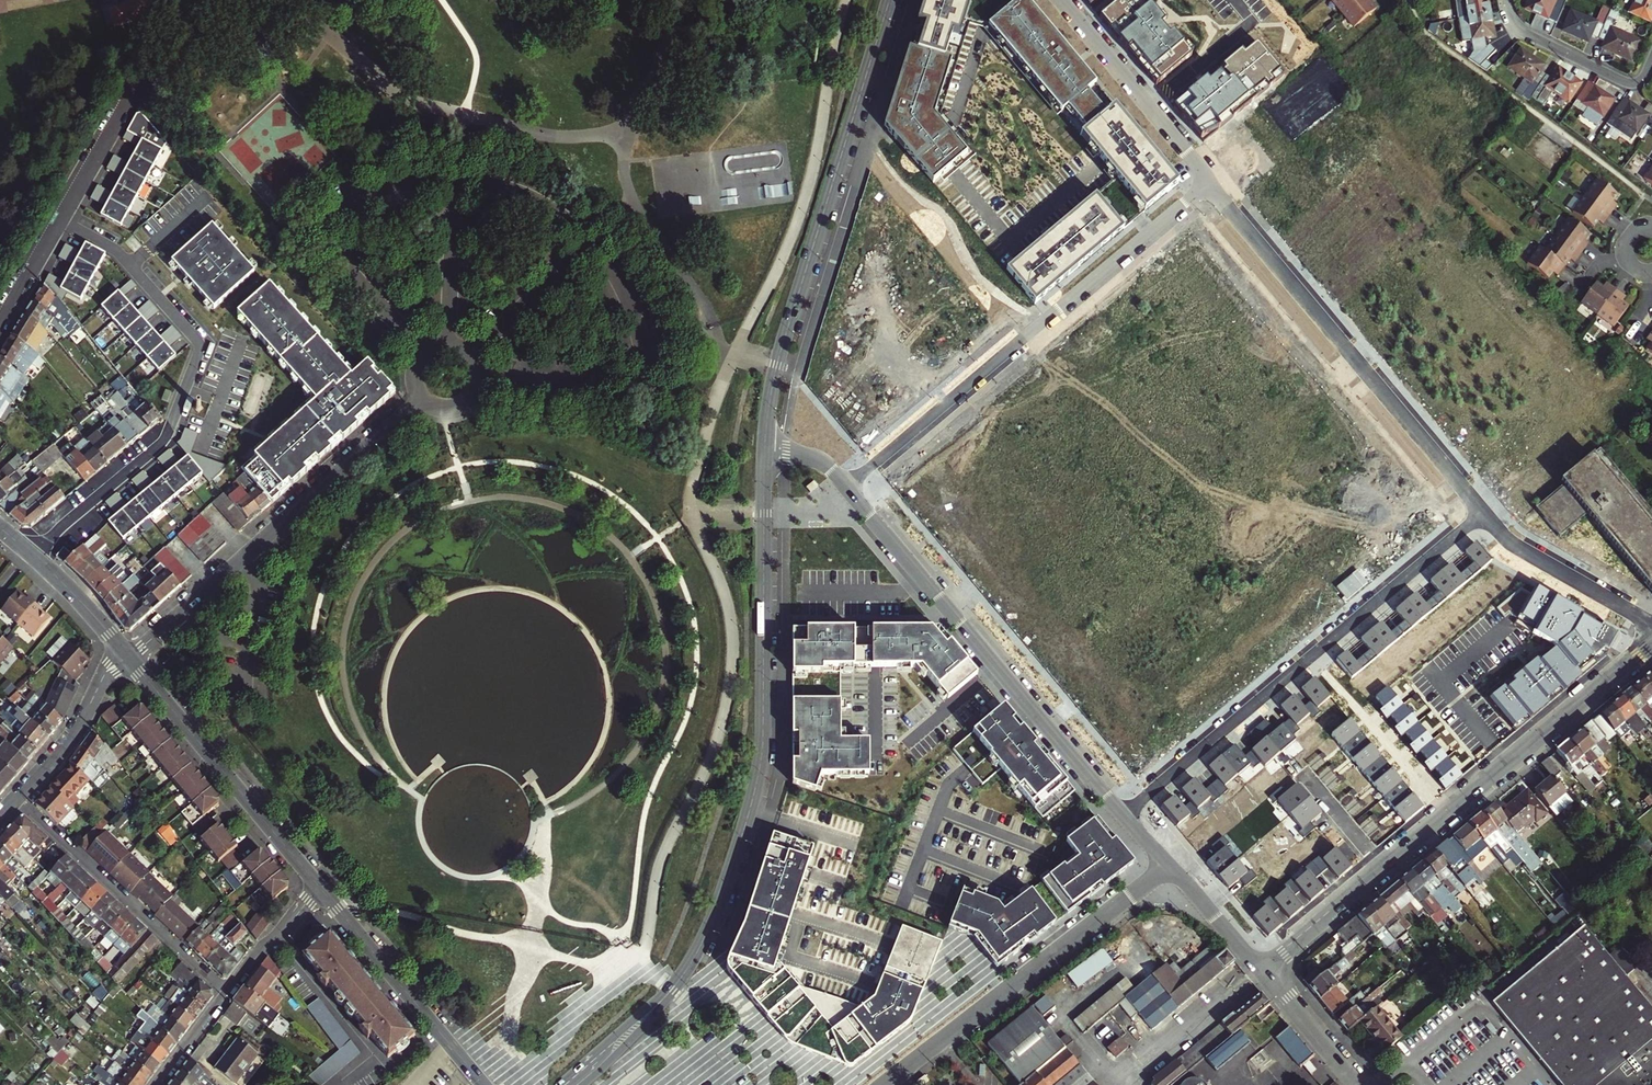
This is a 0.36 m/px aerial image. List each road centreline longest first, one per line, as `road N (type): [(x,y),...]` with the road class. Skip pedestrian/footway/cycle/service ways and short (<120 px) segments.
road 1 (residential): [(765,454),(763,742),(749,816),(709,931),(682,978),(566,1084)]
road 2 (residential): [(1262,967),(1651,643)]
road 3 (residential): [(846,486),(1208,183)]
road 4 (residential): [(1484,513),(1123,814)]
road 5 (residential): [(59,222),(114,250),(200,345),(165,439),(31,554)]
road 6 (residential): [(1208,183),(1484,513)]
road 7 (residential): [(846,486),(1123,814)]
road 8 (residential): [(890,0),(771,390)]
road 9 (residential): [(882,1084),(1170,864)]
road 10 (residential): [(128,657),(319,887)]
road 11 (residential): [(228,993),(16,801)]
road 12 (residential): [(319,887),(484,1084)]
road 13 (residential): [(1063,0),(1208,183)]
road 14 (residential): [(1484,513),(1511,543),(1651,627)]
road 15 (residential): [(277,527),(128,657)]
road 16 (residential): [(1505,0),(1524,32),(1626,82),(1642,80),(1651,61)]
road 17 (residential): [(128,657),(16,801)]
road 18 (residential): [(59,222),(126,109),(152,85)]
road 19 (residential): [(1262,967),(1359,1084)]
road 20 (residential): [(31,554),(128,657)]
road 21 (residential): [(228,993),(319,887)]
road 22 (residential): [(1170,864),(1262,967)]

